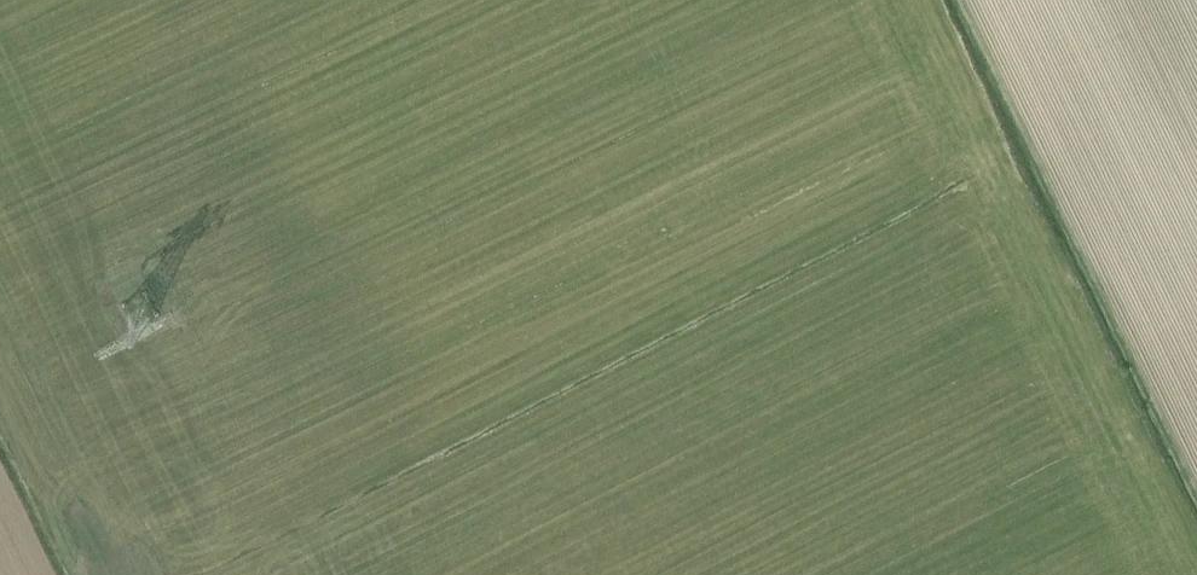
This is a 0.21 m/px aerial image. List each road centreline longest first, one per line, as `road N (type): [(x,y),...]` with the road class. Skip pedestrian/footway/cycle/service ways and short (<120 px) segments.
road 1 (track): [(0,418),(77,574)]

